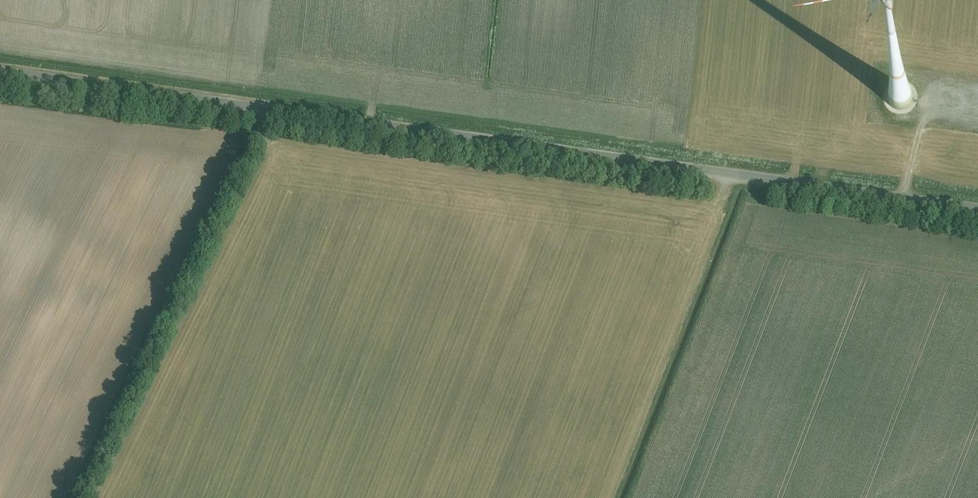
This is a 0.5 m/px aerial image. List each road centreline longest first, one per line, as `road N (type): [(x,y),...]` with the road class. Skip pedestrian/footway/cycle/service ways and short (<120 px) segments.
road 1 (unclassified): [(0,71),(977,207)]

